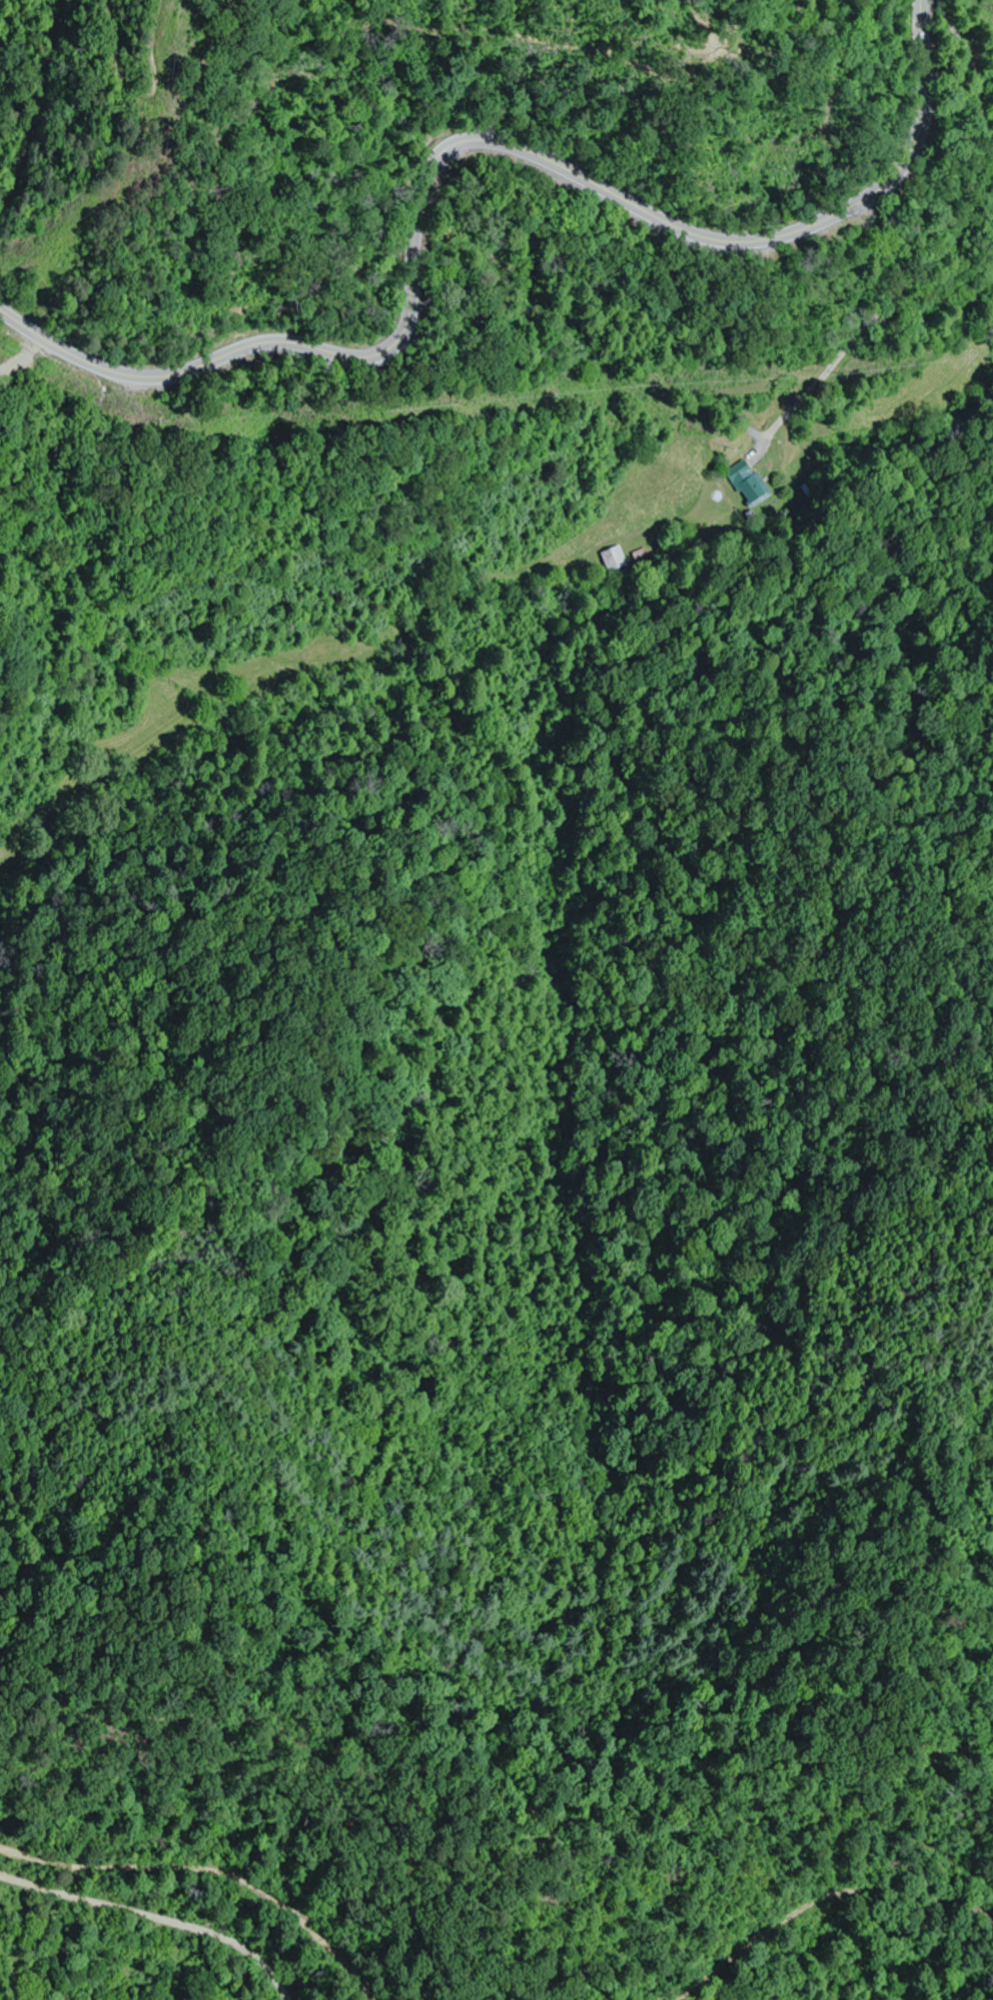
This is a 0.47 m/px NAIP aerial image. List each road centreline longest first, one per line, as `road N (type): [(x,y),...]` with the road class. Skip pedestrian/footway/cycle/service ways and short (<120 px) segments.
road 1 (primary): [(925,0),(927,83),(917,140),(883,186),(801,229),(740,241),(693,233),(562,165),(489,141),(445,154),(434,169),(408,324),(379,353),(356,357),(269,343),(188,370),(127,374),(82,360),(0,309)]

